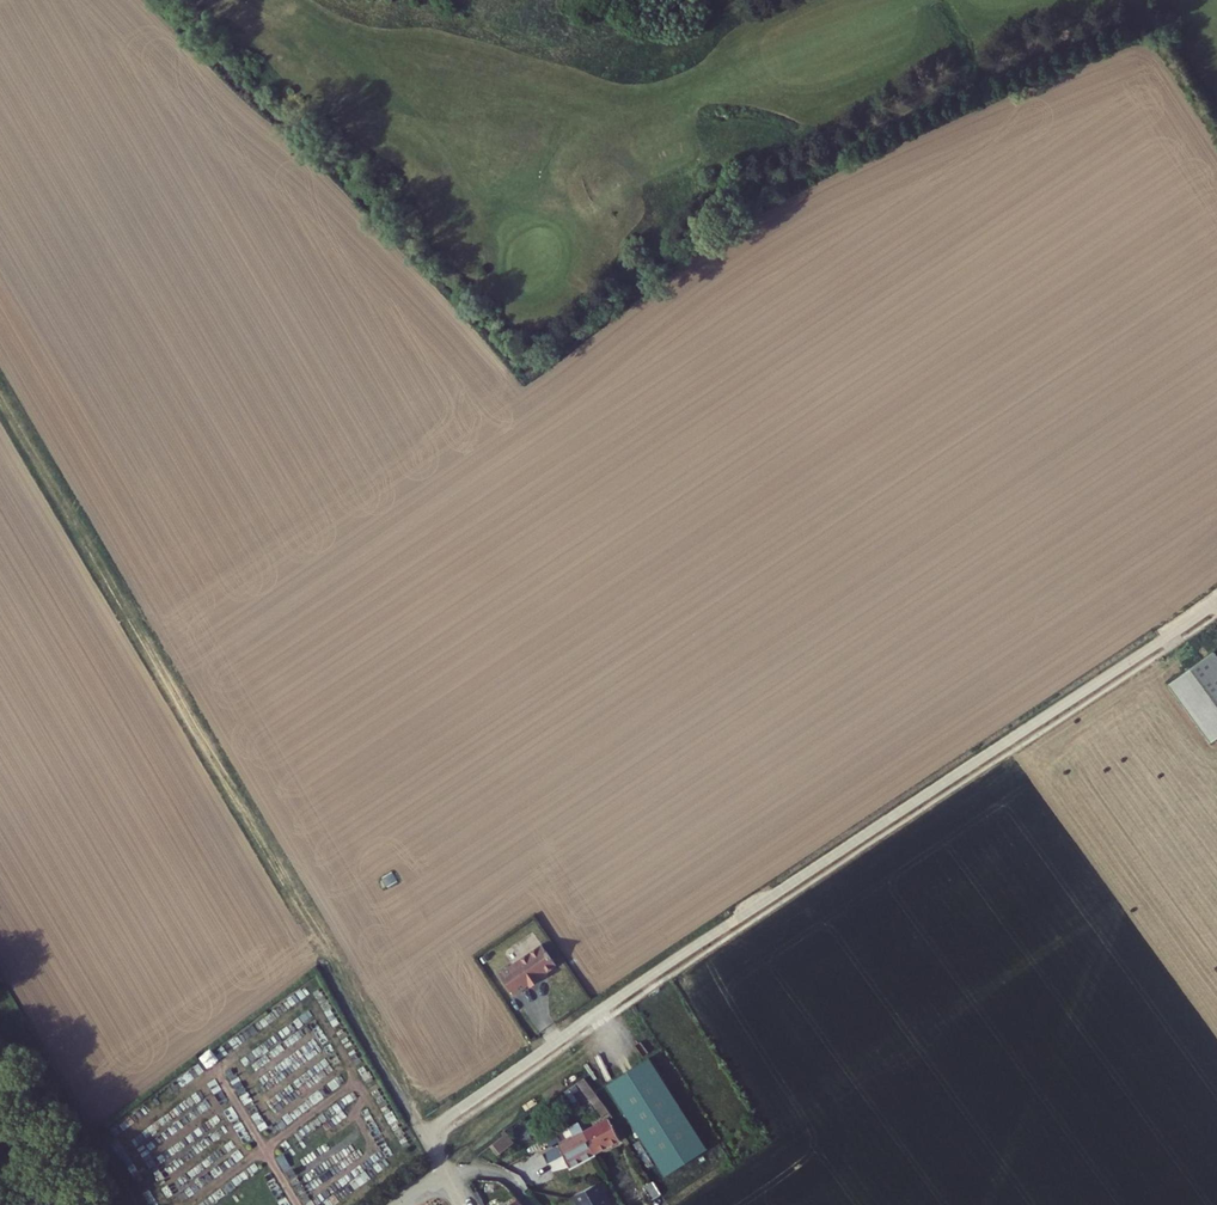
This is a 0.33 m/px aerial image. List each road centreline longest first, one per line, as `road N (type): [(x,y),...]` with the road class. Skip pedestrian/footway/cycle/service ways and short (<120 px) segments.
road 1 (unclassified): [(446,1176),(427,1133),(1216,603)]

